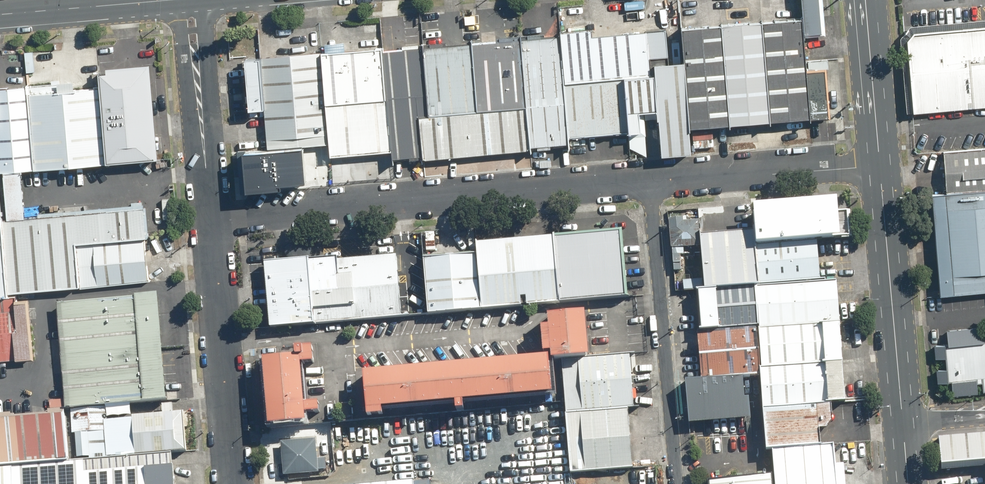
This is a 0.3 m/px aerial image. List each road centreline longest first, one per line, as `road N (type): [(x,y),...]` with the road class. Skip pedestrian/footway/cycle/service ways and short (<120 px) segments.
road 1 (residential): [(647,181),(212,222)]
road 2 (residential): [(647,181),(675,483)]
road 3 (secondary): [(879,165),(904,426)]
road 4 (residential): [(233,483),(212,222)]
road 5 (residential): [(879,165),(647,181)]
road 6 (residential): [(212,222),(191,0)]
road 7 (secondary): [(0,14),(172,0)]
road 8 (secondary): [(865,0),(879,165)]

